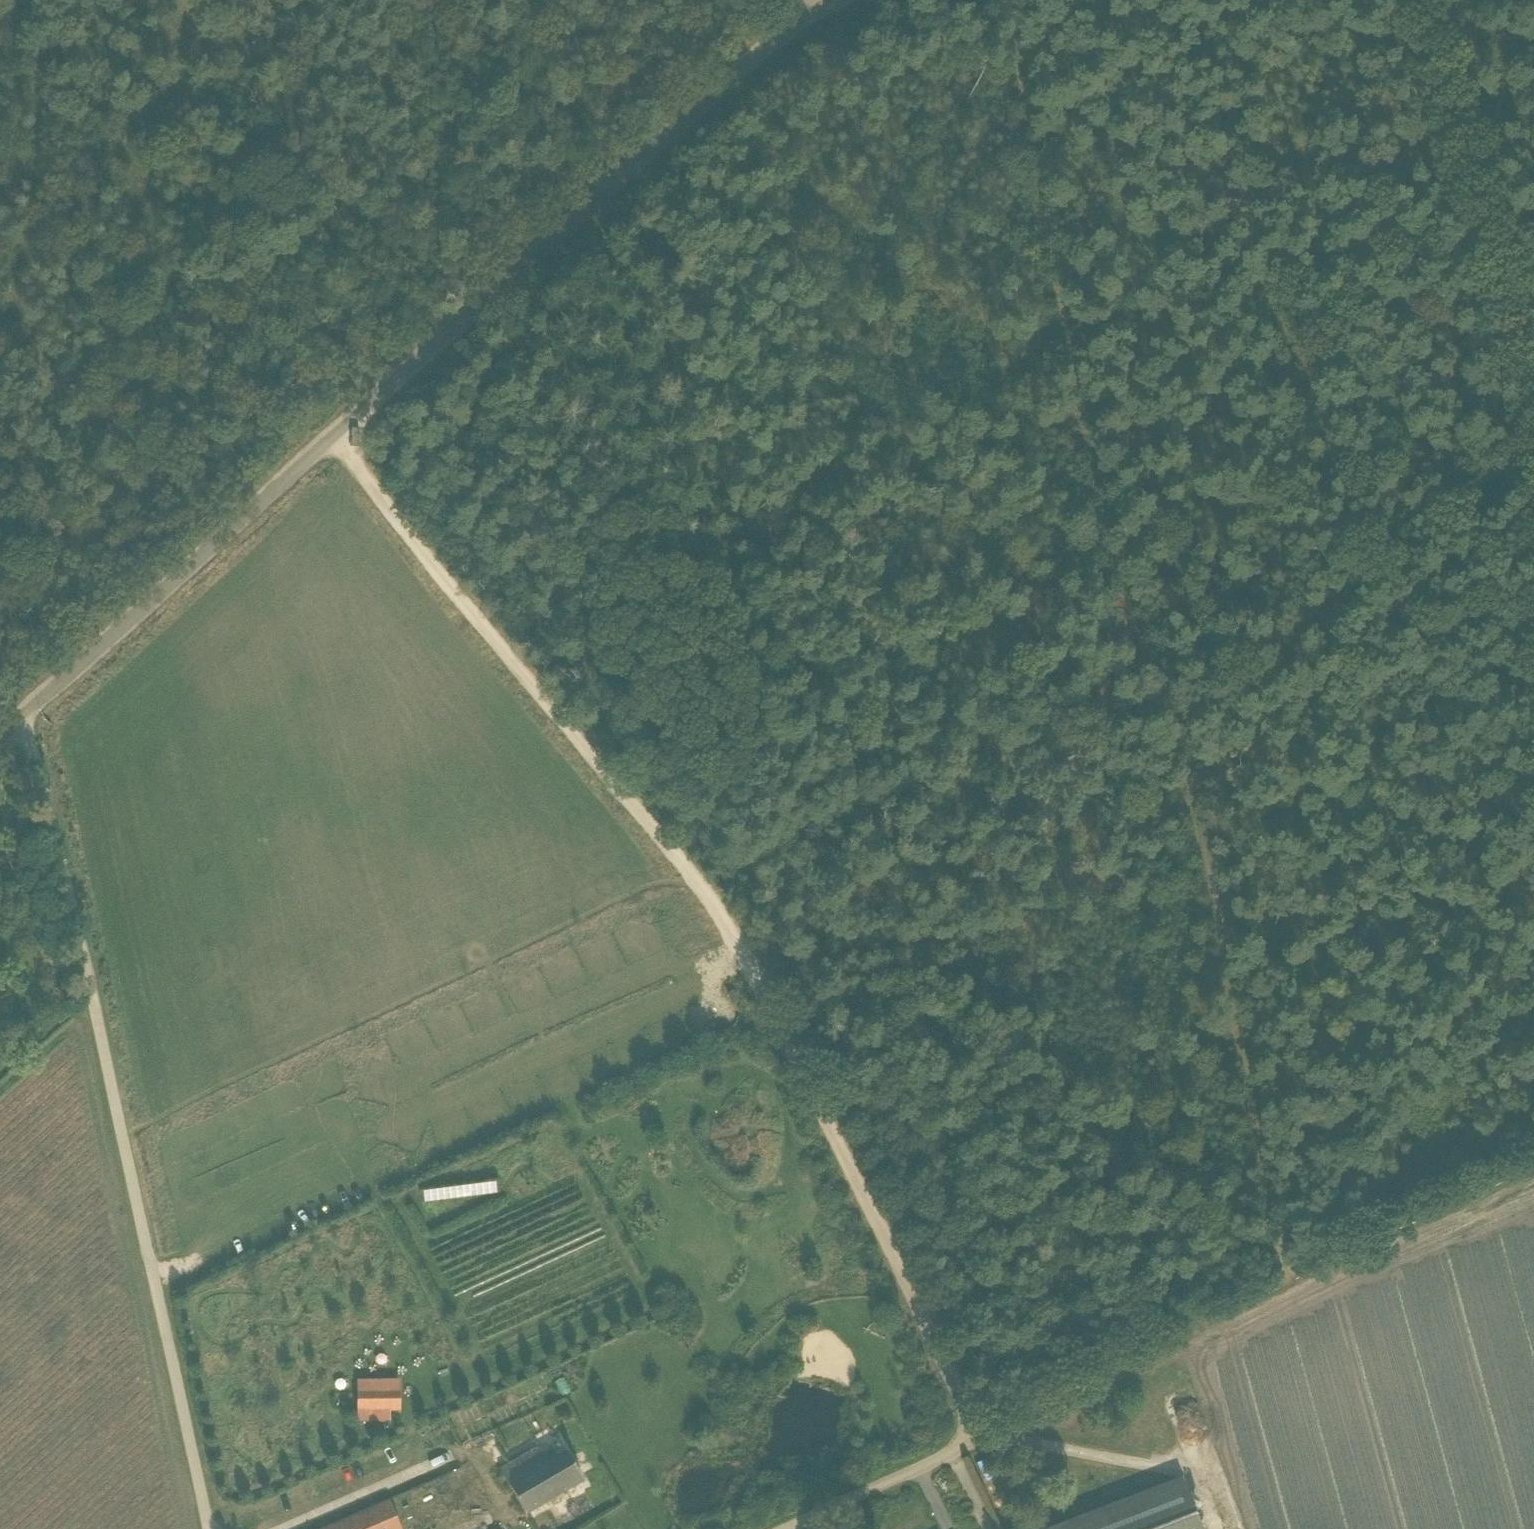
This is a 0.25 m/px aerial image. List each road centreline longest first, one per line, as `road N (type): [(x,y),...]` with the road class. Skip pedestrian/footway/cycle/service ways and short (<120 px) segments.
road 1 (track): [(1533,1168),(975,1446),(825,1115),(697,879),(340,440)]
road 2 (unclassified): [(34,719),(770,50),(852,0)]
road 3 (unclassified): [(218,1528),(34,719)]
road 4 (track): [(1143,675),(1005,0)]
road 5 (track): [(1291,1290),(1168,668)]
road 6 (track): [(1533,332),(1443,0)]
road 7 (unclassified): [(975,1446),(788,1528)]

